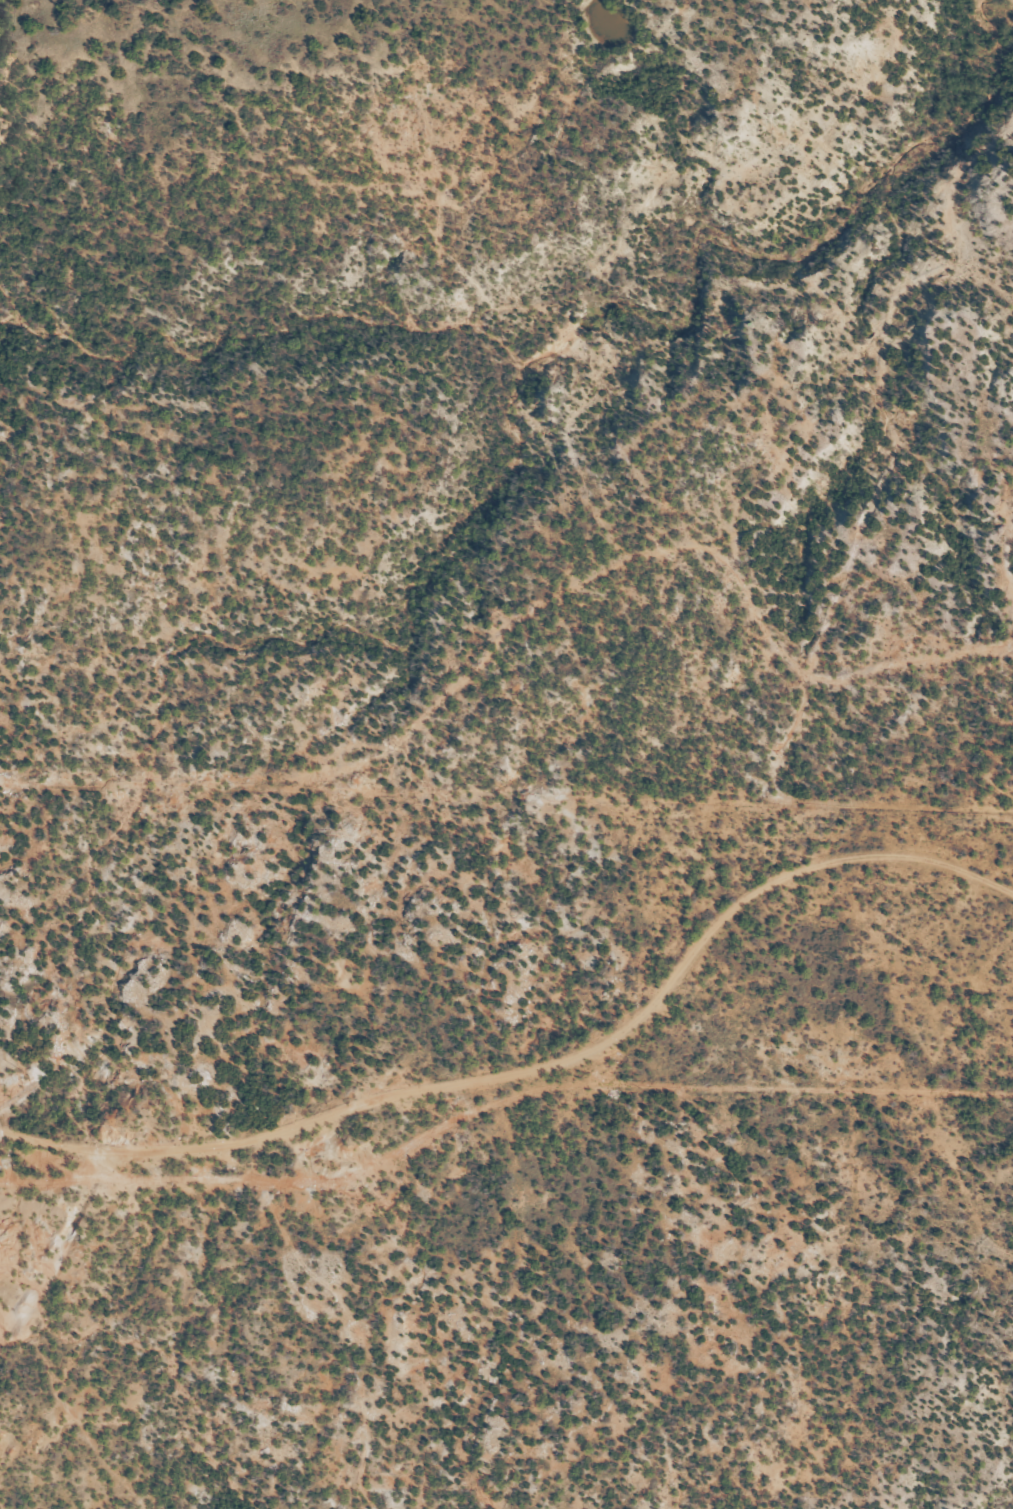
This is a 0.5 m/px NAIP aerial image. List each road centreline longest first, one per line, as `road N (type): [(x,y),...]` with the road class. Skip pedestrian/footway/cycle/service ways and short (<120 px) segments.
road 1 (residential): [(1012,876),(832,877),(741,913),(571,1082),(350,1129),(0,1135)]

